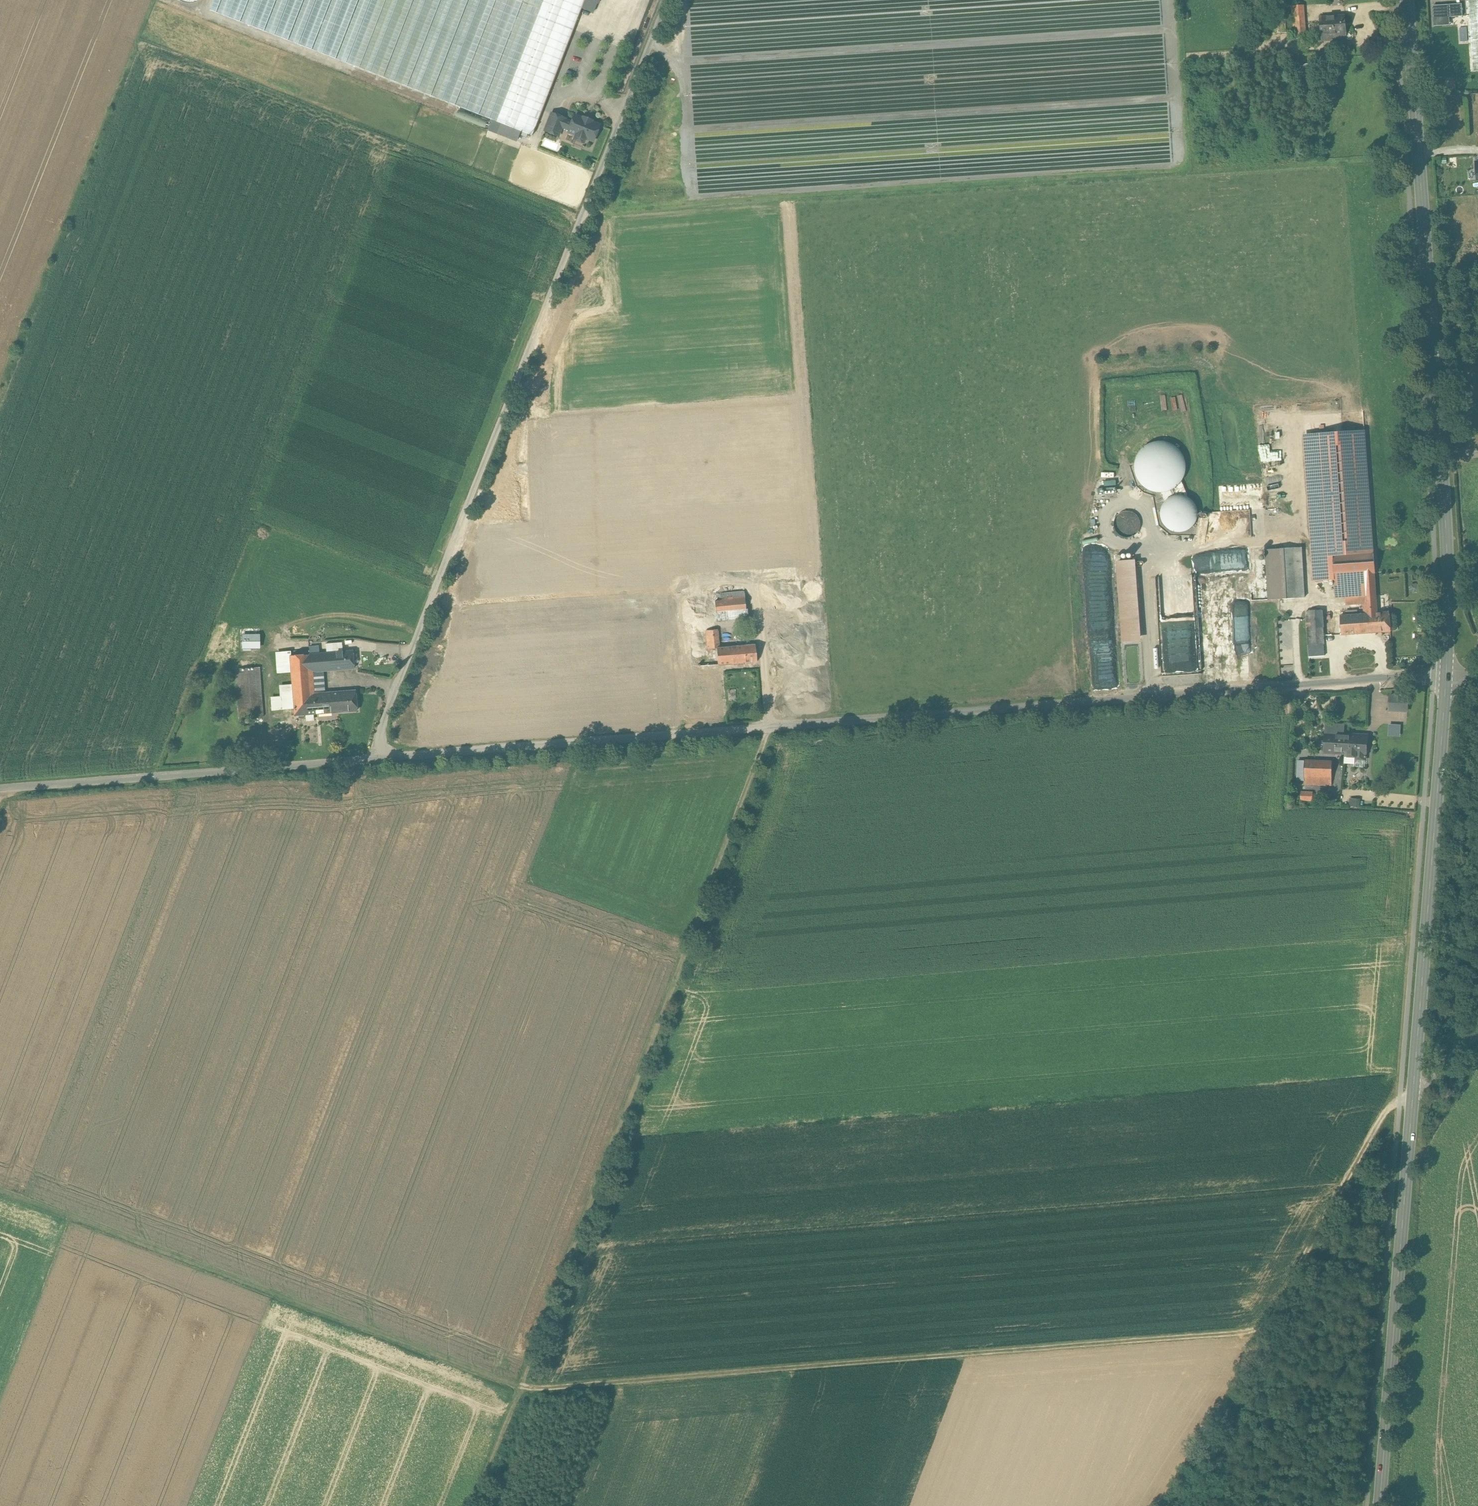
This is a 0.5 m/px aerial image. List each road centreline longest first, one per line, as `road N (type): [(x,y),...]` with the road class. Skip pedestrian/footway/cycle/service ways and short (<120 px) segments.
road 1 (track): [(1412,1101),(1387,1114),(1270,1330),(525,1388),(772,726)]
road 2 (unclassified): [(377,757),(1446,679)]
road 3 (tertiary): [(1378,1505),(1446,679)]
road 4 (unclassified): [(670,0),(430,604),(377,757)]
road 5 (tertiary): [(1446,679),(1447,547),(1406,0)]
road 6 (unclassified): [(0,788),(377,757)]
road 7 (track): [(430,604),(715,585)]

